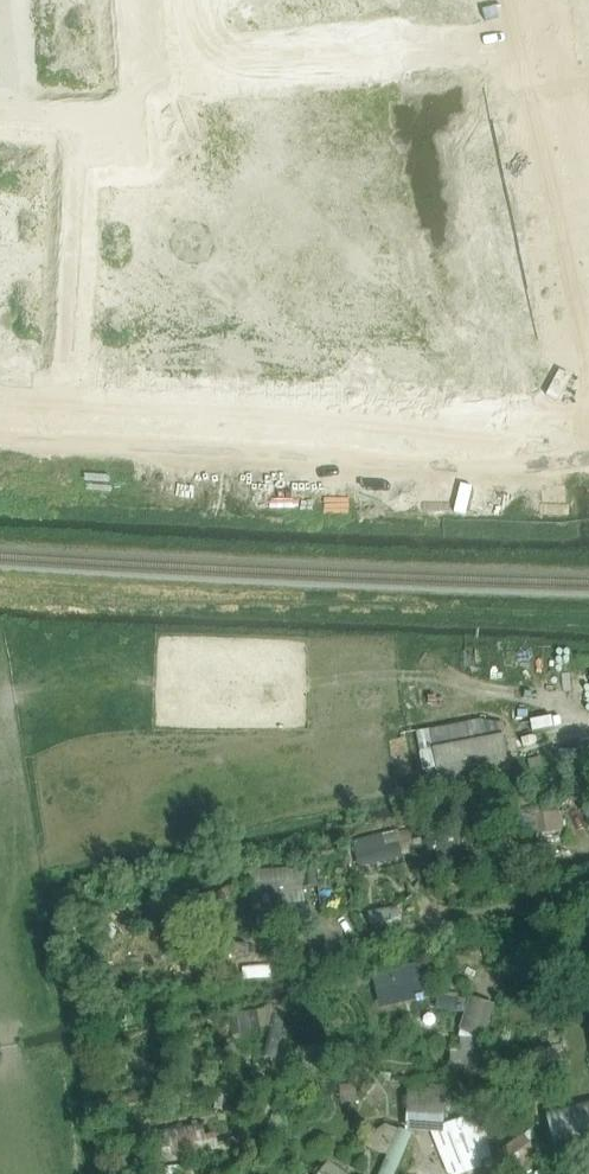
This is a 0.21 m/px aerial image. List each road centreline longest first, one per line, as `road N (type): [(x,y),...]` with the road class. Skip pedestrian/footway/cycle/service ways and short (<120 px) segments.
road 1 (track): [(0,440),(441,465),(588,456)]
road 2 (track): [(588,195),(544,0)]

